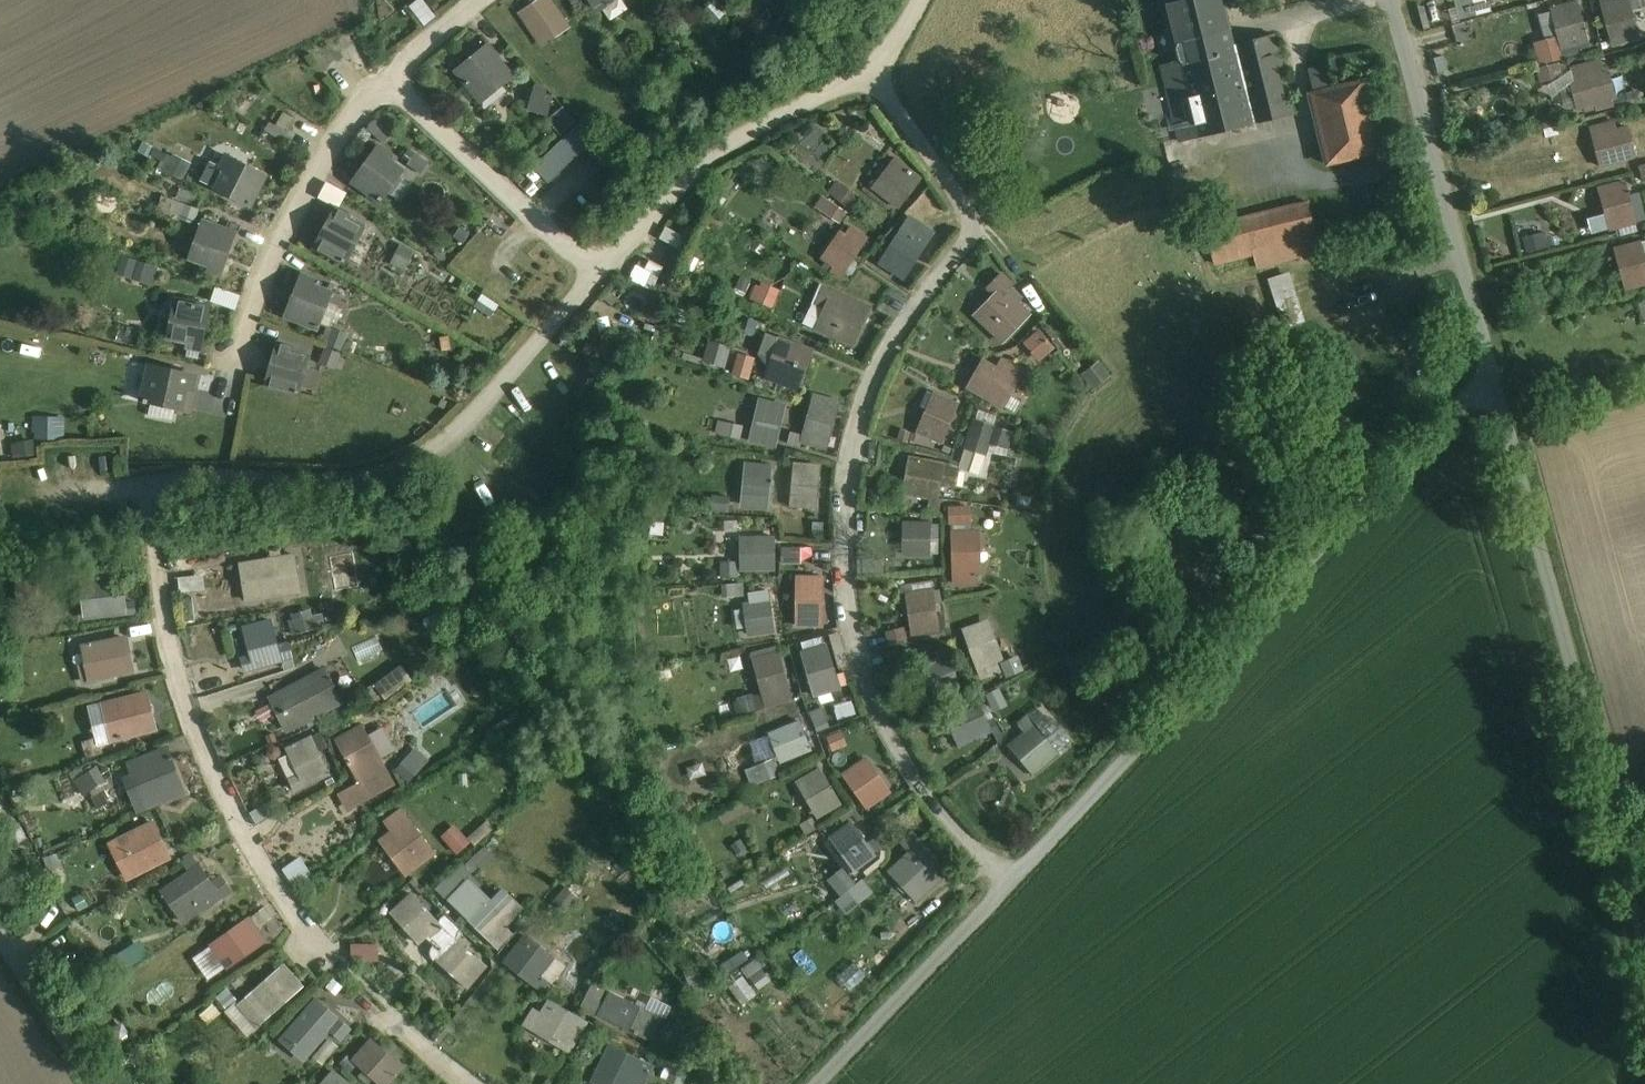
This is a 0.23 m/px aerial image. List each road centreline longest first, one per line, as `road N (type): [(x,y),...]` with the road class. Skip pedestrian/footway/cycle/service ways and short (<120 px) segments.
road 1 (unclassified): [(818,1083),(1492,372)]
road 2 (unclassified): [(1492,372),(1644,940)]
road 3 (unclassified): [(1393,0),(1492,372)]
road 4 (unclassified): [(0,936),(96,1083)]

